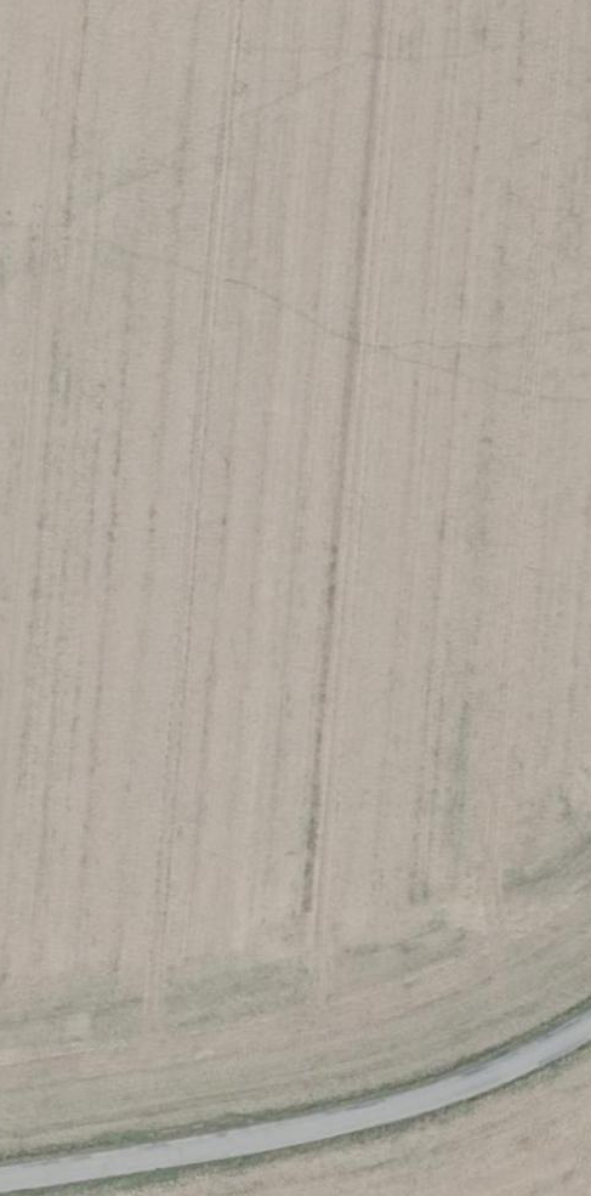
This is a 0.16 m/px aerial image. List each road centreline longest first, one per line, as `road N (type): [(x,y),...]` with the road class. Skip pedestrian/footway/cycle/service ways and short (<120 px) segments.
road 1 (tertiary): [(590,1028),(470,1088),(361,1122),(0,1181)]

